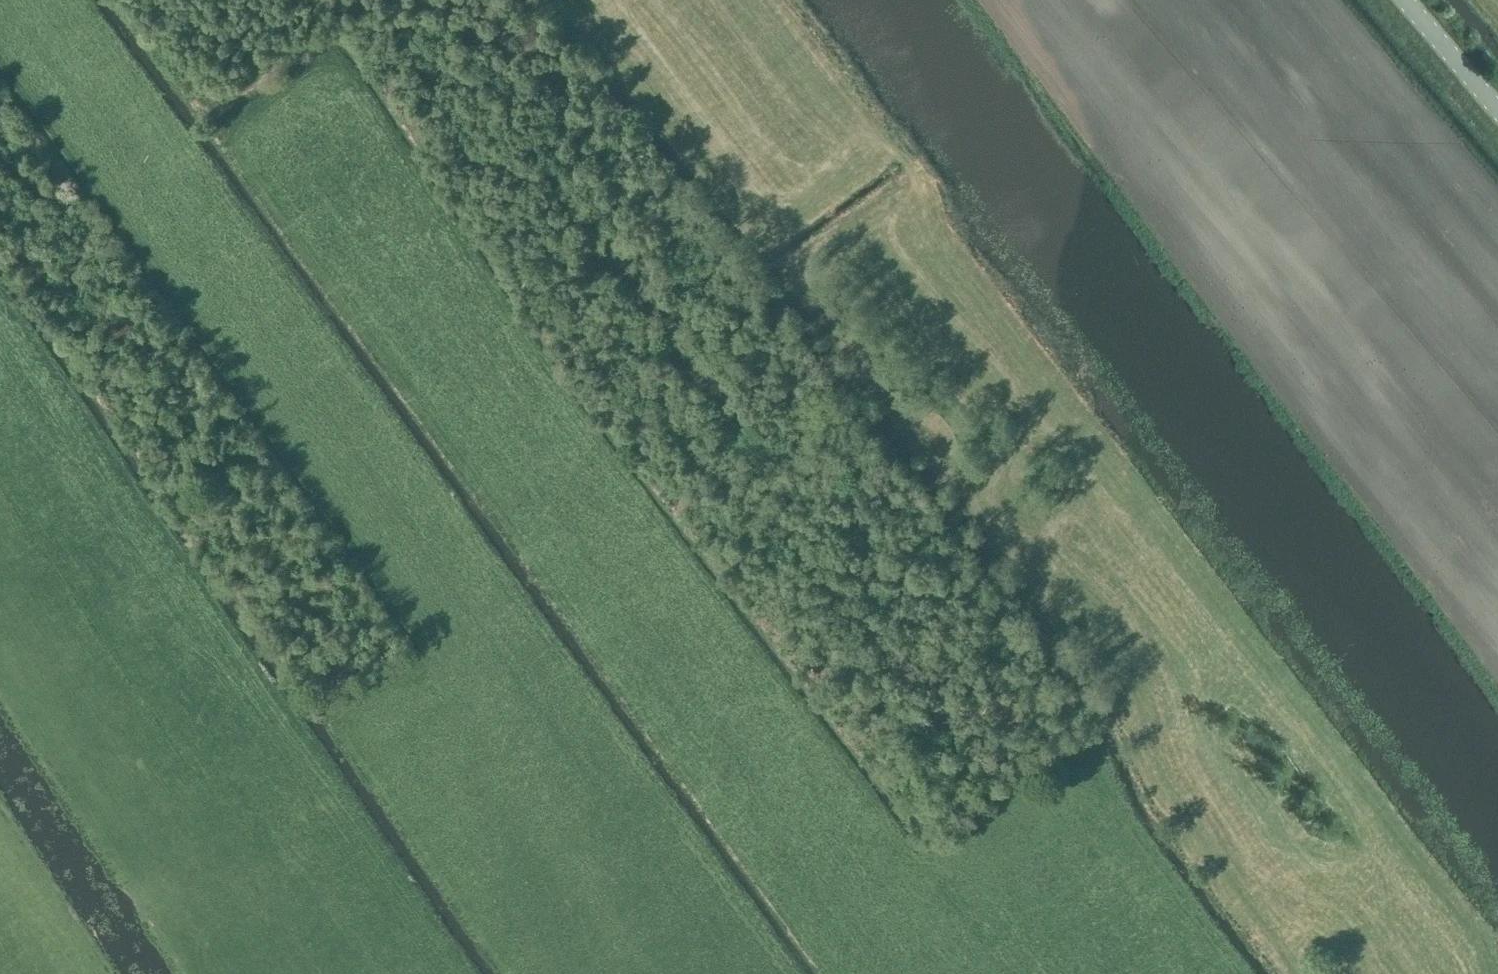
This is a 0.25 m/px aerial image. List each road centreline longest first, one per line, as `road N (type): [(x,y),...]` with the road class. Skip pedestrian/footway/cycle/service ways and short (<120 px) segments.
road 1 (unclassified): [(1497,121),(1393,0)]

